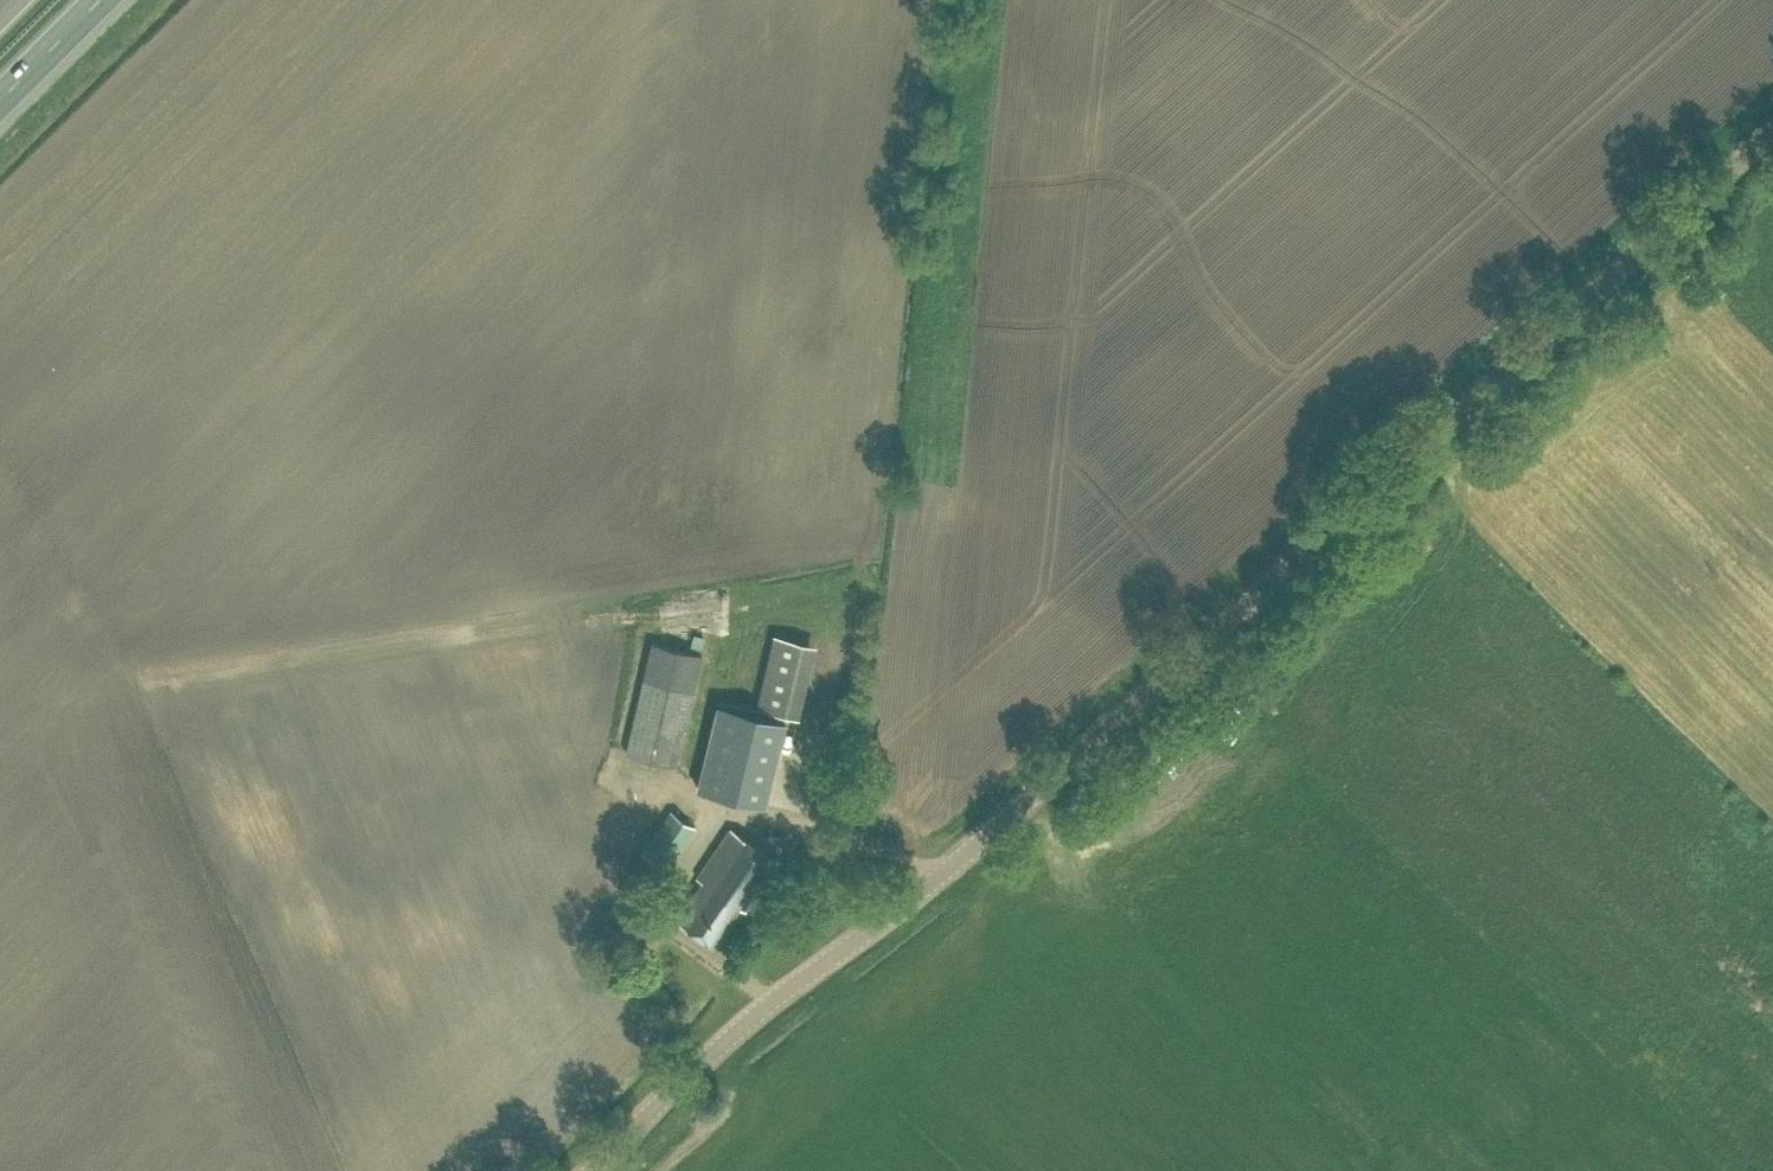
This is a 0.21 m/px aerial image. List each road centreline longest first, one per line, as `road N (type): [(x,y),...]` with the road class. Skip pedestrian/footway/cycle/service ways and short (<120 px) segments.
road 1 (tertiary): [(587,1170),(691,1068),(934,881),(1772,130)]
road 2 (trunk): [(0,99),(99,0)]

